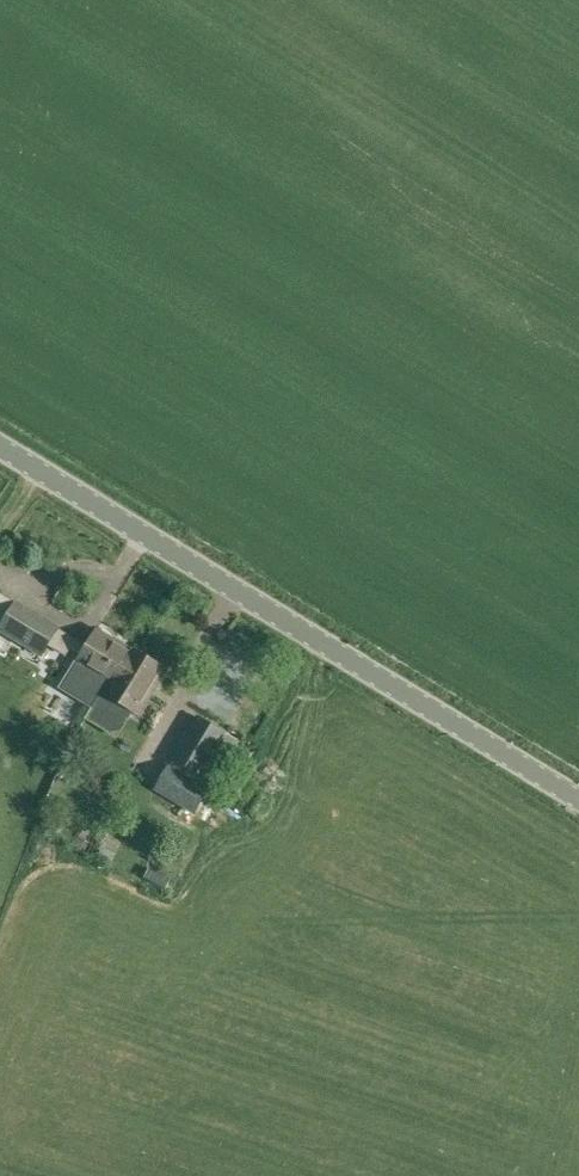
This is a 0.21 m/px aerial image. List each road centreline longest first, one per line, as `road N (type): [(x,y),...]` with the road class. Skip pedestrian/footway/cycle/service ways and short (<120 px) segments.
road 1 (tertiary): [(578,797),(0,445)]

